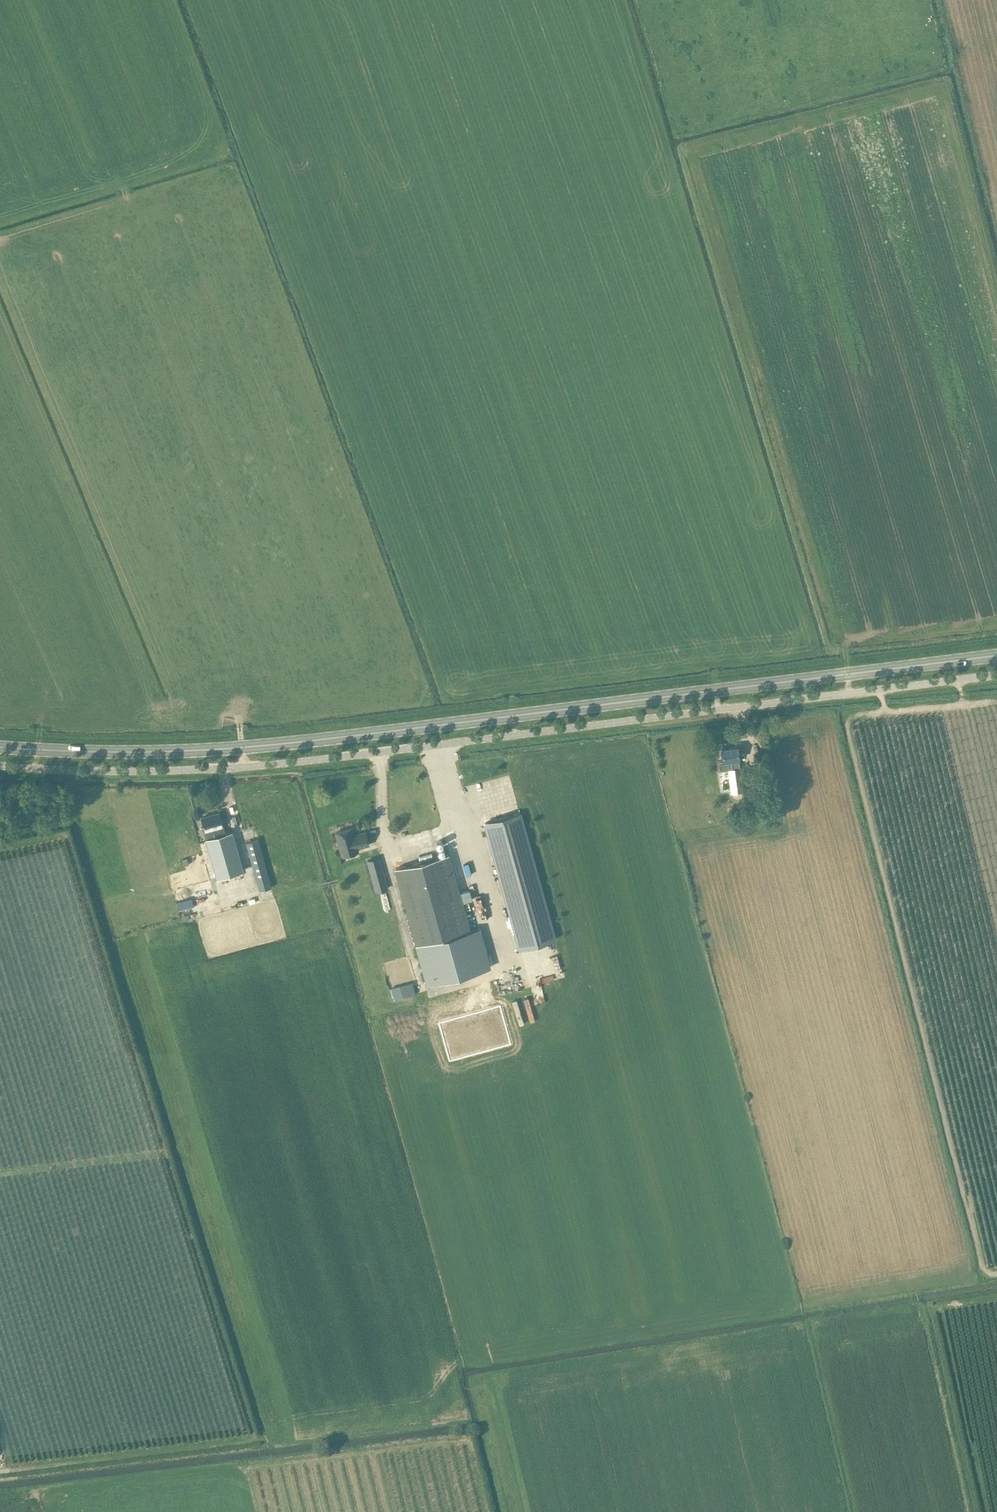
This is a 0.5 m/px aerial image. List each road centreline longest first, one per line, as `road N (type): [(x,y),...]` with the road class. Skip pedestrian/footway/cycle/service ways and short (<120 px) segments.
road 1 (unclassified): [(0,766),(141,772),(304,761),(996,674)]
road 2 (secondary): [(996,655),(247,748),(0,748)]

